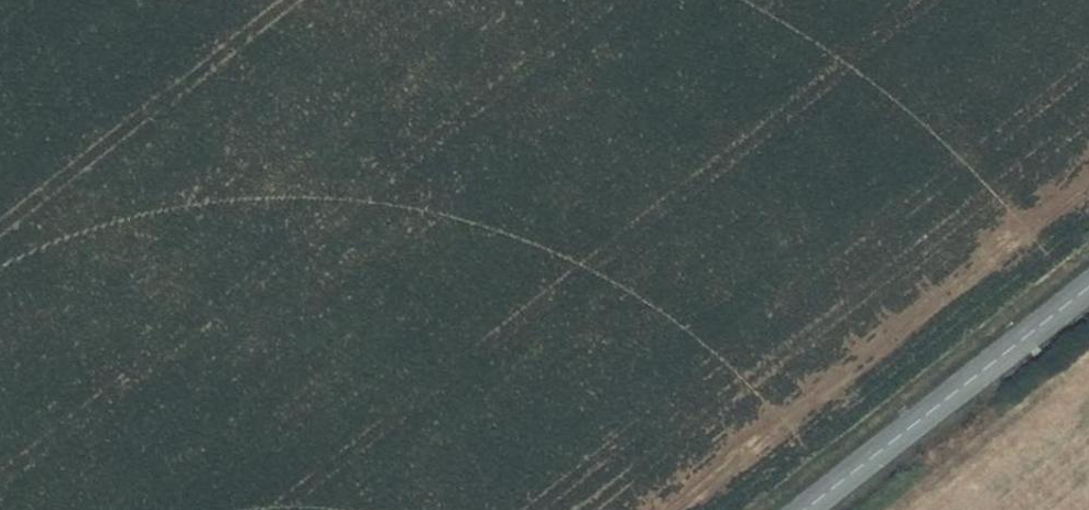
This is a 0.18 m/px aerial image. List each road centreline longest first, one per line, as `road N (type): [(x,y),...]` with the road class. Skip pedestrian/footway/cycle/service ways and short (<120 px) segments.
road 1 (secondary): [(1088,289),(807,509)]

